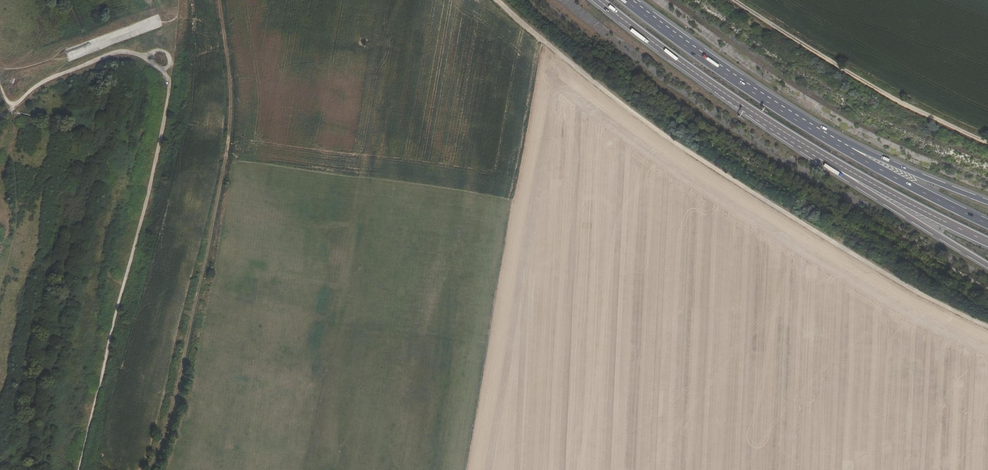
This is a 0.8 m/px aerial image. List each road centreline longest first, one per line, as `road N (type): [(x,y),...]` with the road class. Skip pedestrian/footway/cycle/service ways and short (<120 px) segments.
road 1 (unclassified): [(498,0),(667,137),(926,297),(987,322)]
road 2 (track): [(219,0),(231,125),(171,411)]
road 3 (track): [(987,142),(860,80),(735,0)]
road 4 (trunk): [(600,0),(827,159)]
road 5 (trunk): [(847,147),(627,0)]
road 6 (trunk): [(827,159),(987,265)]
road 7 (trunk): [(827,159),(987,241)]
road 8 (trunk): [(987,224),(847,147)]
road 9 (trunk): [(987,202),(847,147)]

